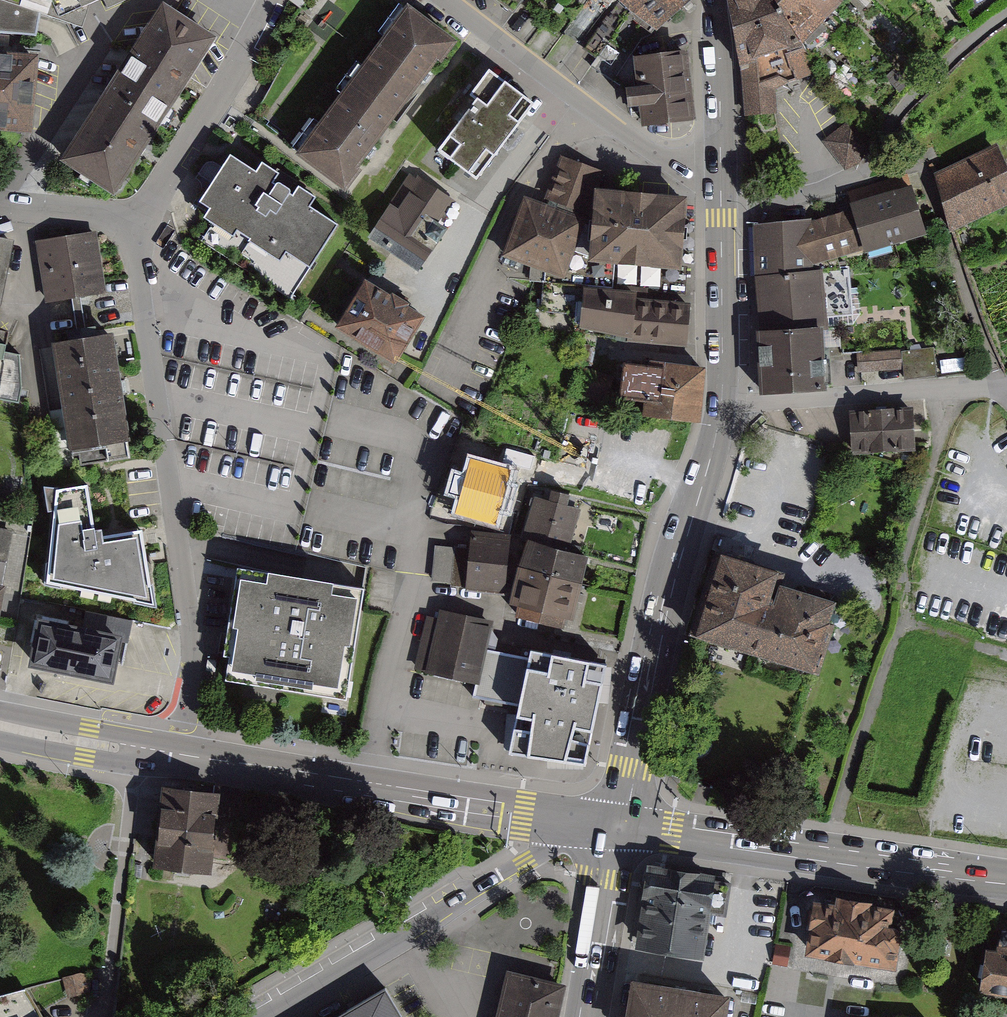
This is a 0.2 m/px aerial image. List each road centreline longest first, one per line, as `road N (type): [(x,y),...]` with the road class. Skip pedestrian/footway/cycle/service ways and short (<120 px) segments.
road 1 (secondary): [(624,828),(659,630),(721,405),(721,164)]
road 2 (unclassified): [(178,754),(193,634),(132,225)]
road 3 (primary): [(178,754),(624,828)]
road 4 (residential): [(257,1016),(501,875),(555,847),(624,828)]
road 5 (primary): [(1006,879),(624,828)]
road 6 (residential): [(447,0),(653,148),(721,164)]
road 7 (residential): [(132,225),(239,71),(271,0)]
road 8 (primary): [(624,828),(589,1016)]
road 9 (primary): [(0,723),(178,754)]
road 10 (secondary): [(721,164),(716,0)]
road 11 (unclassified): [(132,225),(0,202)]

